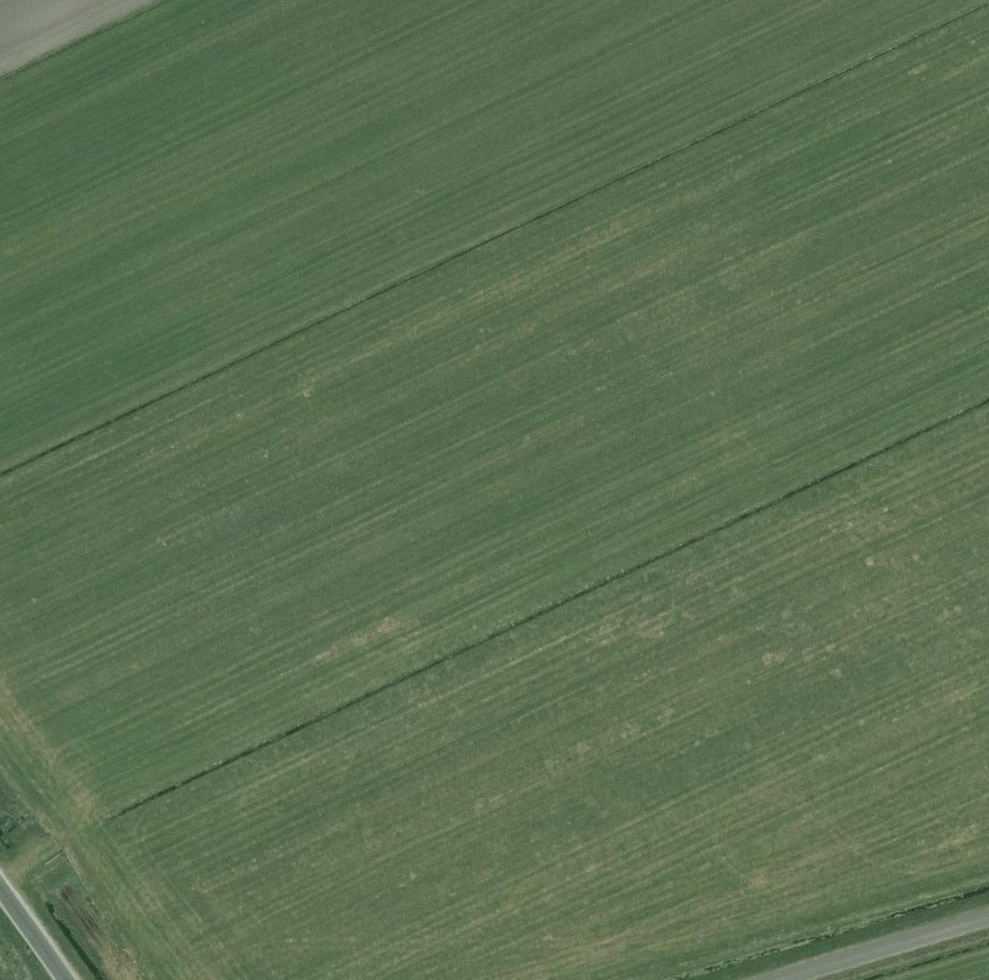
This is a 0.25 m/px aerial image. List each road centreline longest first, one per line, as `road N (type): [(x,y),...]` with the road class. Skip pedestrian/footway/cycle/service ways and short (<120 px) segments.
road 1 (tertiary): [(94,979),(0,852)]
road 2 (tertiary): [(988,938),(855,979)]

